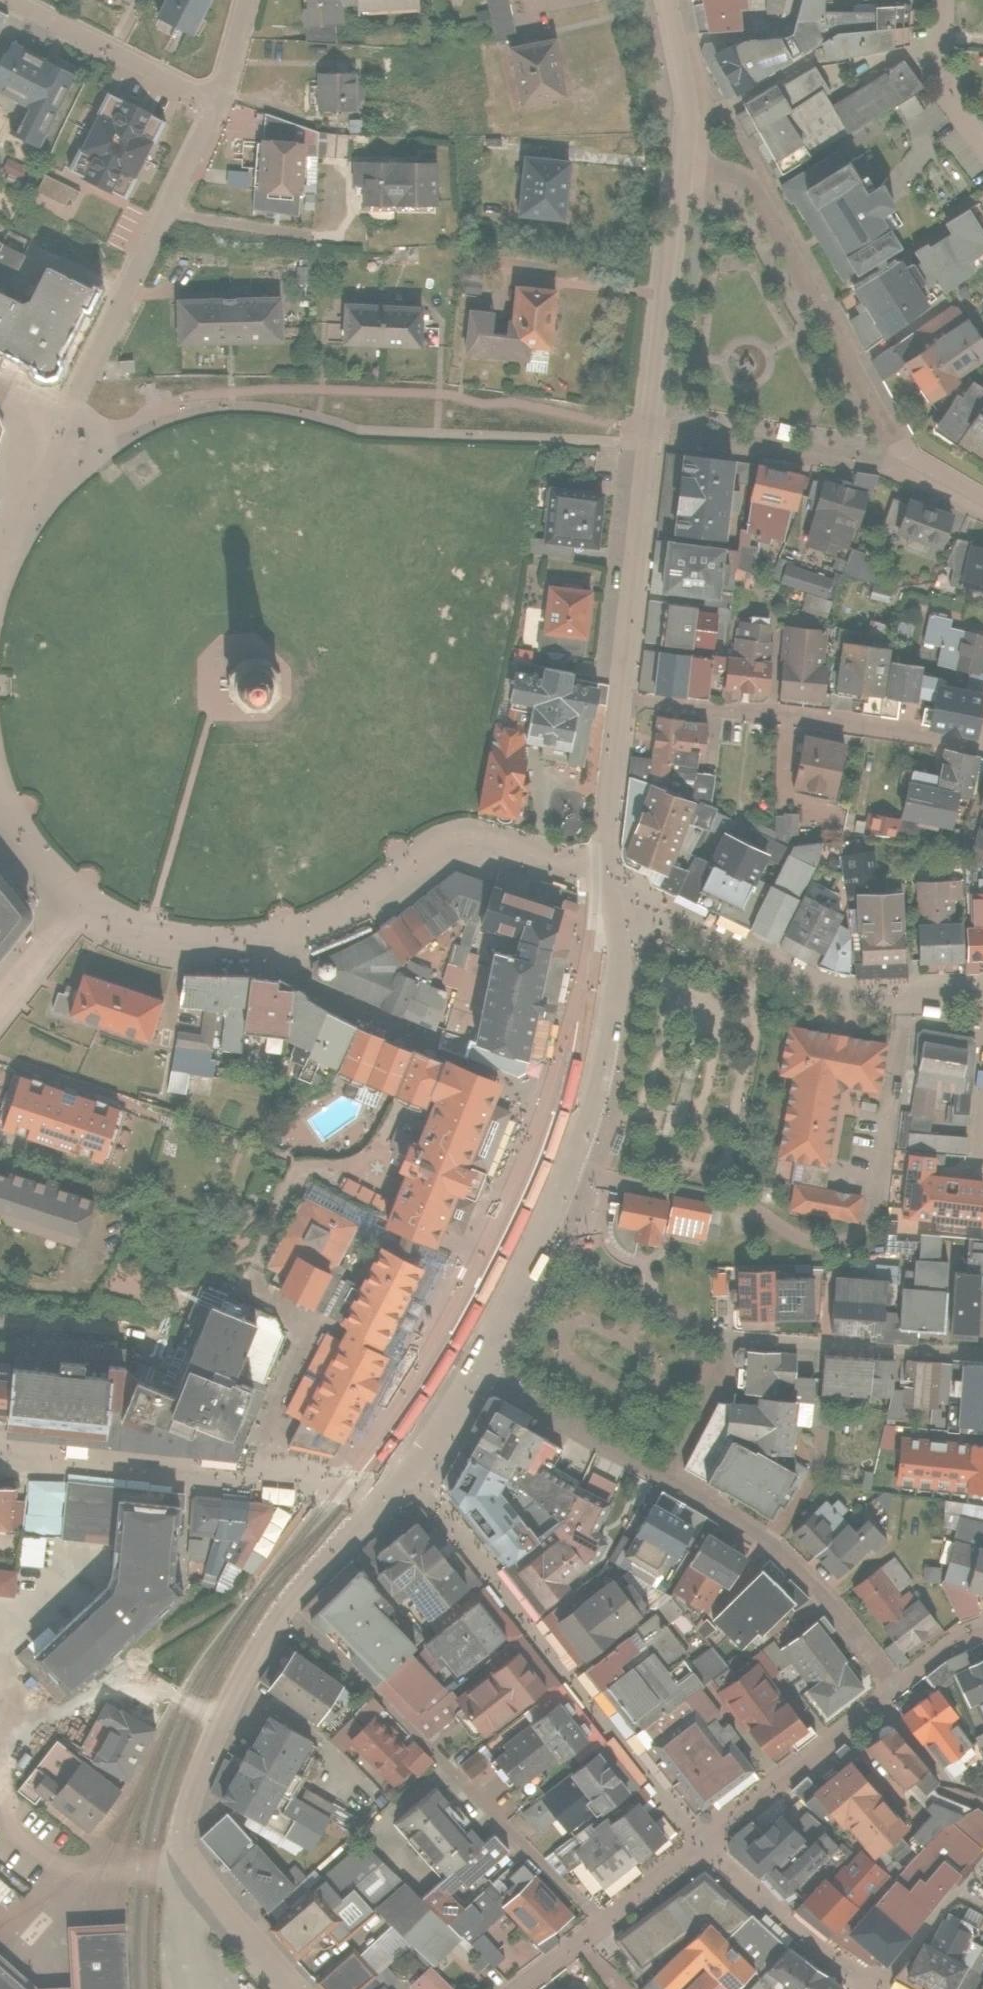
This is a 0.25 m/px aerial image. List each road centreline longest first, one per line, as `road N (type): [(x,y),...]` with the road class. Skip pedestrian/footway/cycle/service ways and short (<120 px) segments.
road 1 (residential): [(477,1373),(570,1162),(610,1022),(612,834),(629,699)]
road 2 (residential): [(597,1928),(288,1608)]
road 3 (residential): [(288,1608),(225,1714),(189,1808),(184,1844),(290,1988)]
road 4 (residential): [(899,1691),(597,1928)]
road 5 (residential): [(682,180),(738,183),(904,465)]
road 6 (residential): [(982,747),(629,699)]
road 7 (residential): [(71,408),(217,101)]
road 8 (residential): [(664,1478),(777,1549),(822,1592),(899,1691)]
road 9 (residential): [(629,699),(660,422)]
road 10 (residential): [(982,1350),(732,1336)]
road 11 (residential): [(0,994),(80,898),(28,853),(0,805)]
road 12 (residential): [(660,422),(904,465)]
road 13 (residential): [(660,422),(682,180)]
road 14 (residential): [(217,101),(13,0)]
road 15 (residential): [(477,1373),(664,1478)]
road 16 (residential): [(682,180),(688,94),(668,0)]
road 17 (residential): [(664,1478),(732,1336)]
road 18 (residential): [(395,1494),(288,1608)]
road 19 (residential): [(946,0),(943,86),(982,138)]
road 20 (residential): [(395,1494),(477,1373)]
road 21 (residential): [(40,469),(167,410)]

